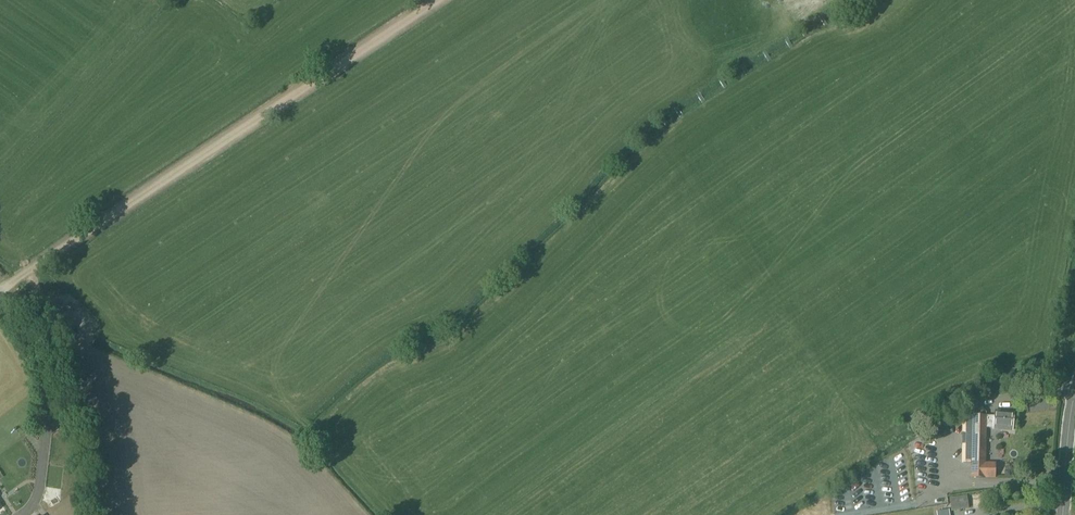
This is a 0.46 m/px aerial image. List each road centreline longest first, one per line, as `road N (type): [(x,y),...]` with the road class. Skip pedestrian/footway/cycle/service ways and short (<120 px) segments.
road 1 (track): [(0,294),(439,0)]
road 2 (tertiary): [(1063,514),(1074,393)]

